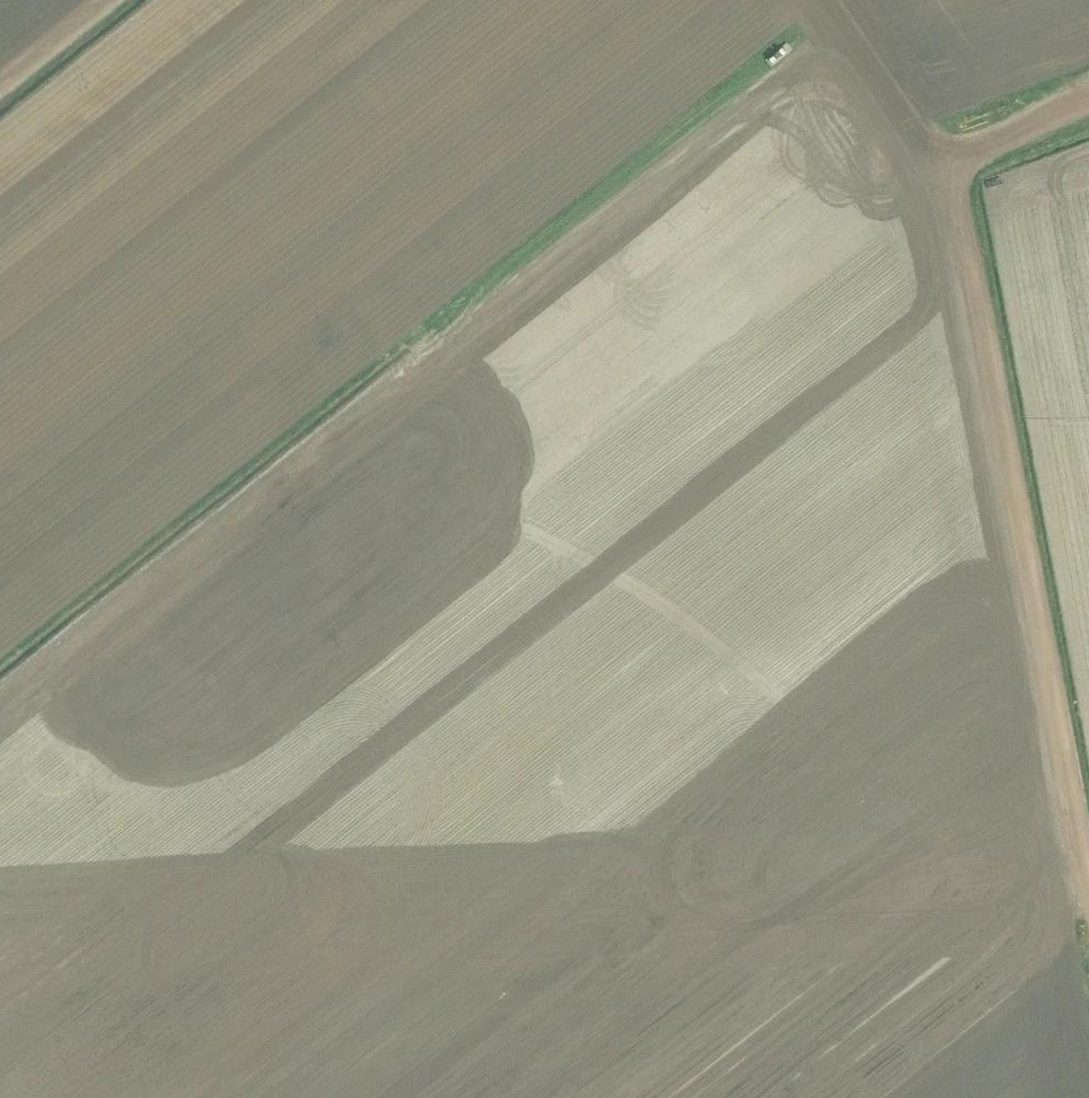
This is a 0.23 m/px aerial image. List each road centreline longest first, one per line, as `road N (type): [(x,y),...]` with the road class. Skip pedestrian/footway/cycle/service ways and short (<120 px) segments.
road 1 (track): [(1088,856),(965,156),(1088,108)]

